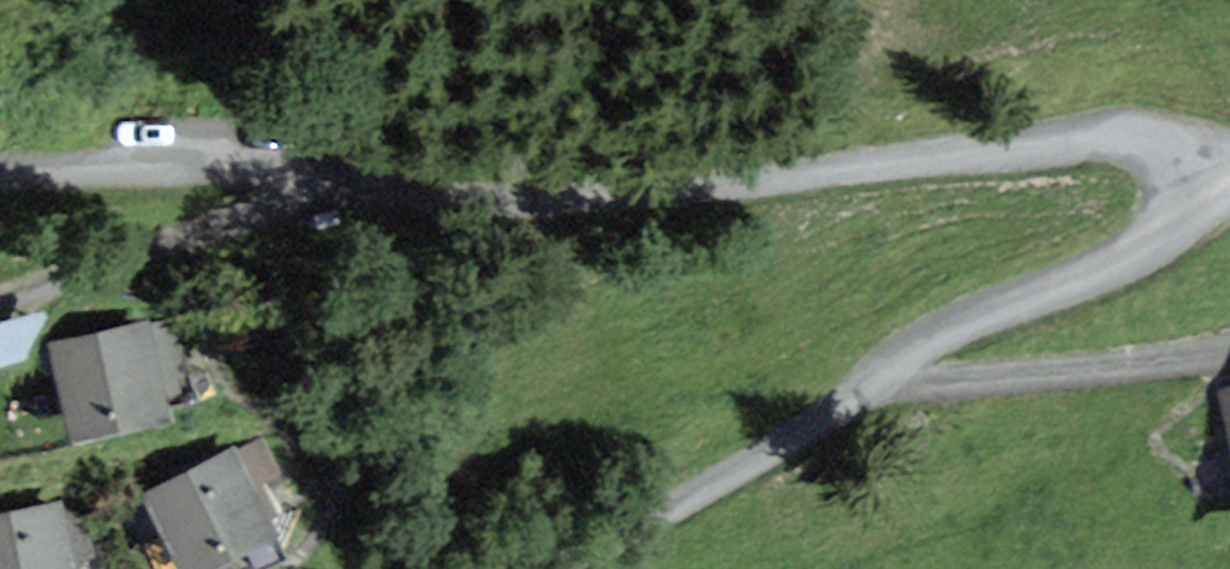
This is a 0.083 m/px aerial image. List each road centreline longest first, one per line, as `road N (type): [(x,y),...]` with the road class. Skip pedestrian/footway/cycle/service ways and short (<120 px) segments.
road 1 (unclassified): [(1189,189),(1157,151),(1106,144),(592,196),(405,198),(282,173),(154,167),(0,173)]
road 2 (unclassified): [(544,568),(671,507),(839,405),(935,331),(1112,268),(1172,231),(1189,189)]

